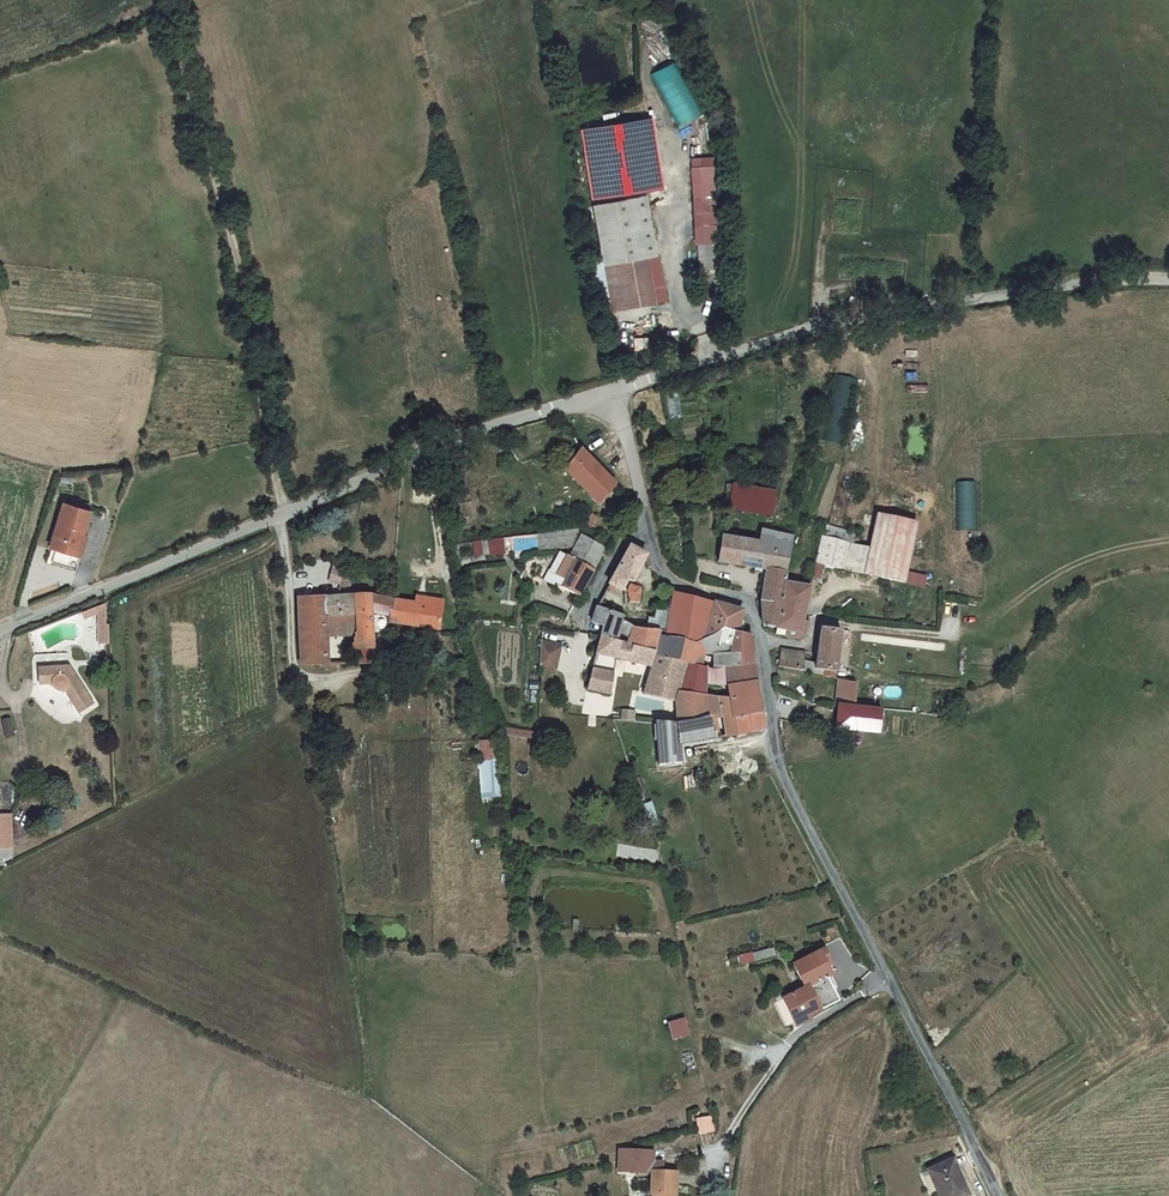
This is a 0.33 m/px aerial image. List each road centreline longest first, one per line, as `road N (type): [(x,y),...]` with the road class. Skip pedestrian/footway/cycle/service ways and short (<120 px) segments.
road 1 (unclassified): [(642,521),(660,570),(684,588),(758,607),(787,777),(885,985),(1000,1195)]
road 2 (track): [(289,671),(279,517),(238,265),(185,94),(168,0)]
road 3 (unclassified): [(614,389),(483,432),(0,631)]
road 4 (unclassified): [(1168,283),(1000,295),(829,328),(614,389)]
road 5 (unclassified): [(614,389),(642,521)]
road 6 (unclassified): [(642,521),(581,625)]

